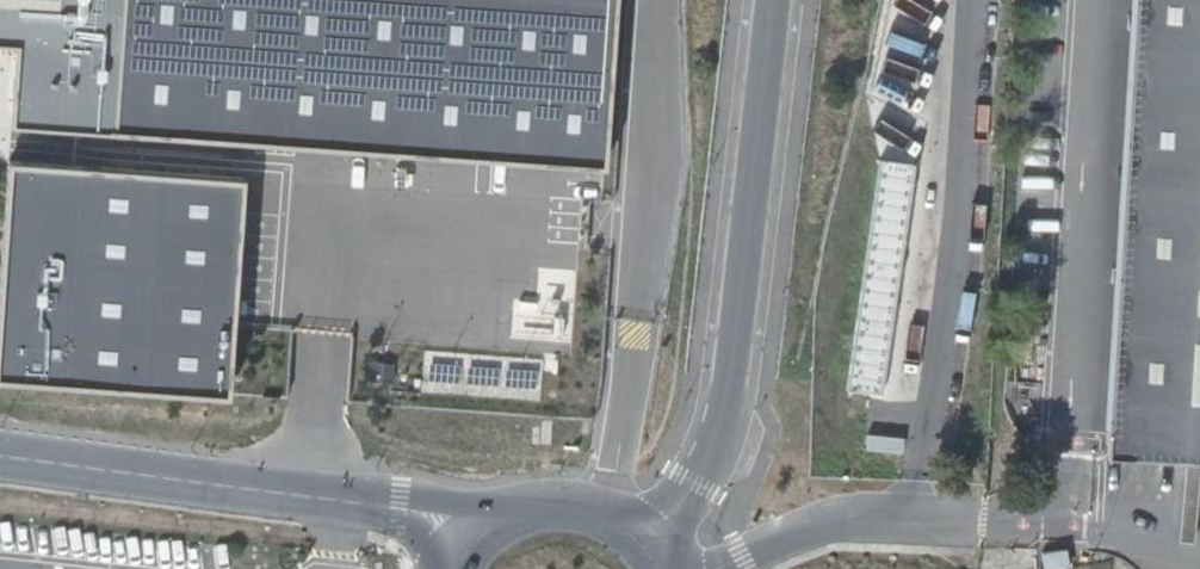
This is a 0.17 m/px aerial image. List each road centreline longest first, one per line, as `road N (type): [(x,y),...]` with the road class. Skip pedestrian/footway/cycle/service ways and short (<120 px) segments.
road 1 (residential): [(645,545),(696,481),(722,420),(773,0)]
road 2 (residential): [(0,456),(397,511),(465,553)]
road 3 (residential): [(645,545),(588,509),(553,505),(520,512),(465,553)]

